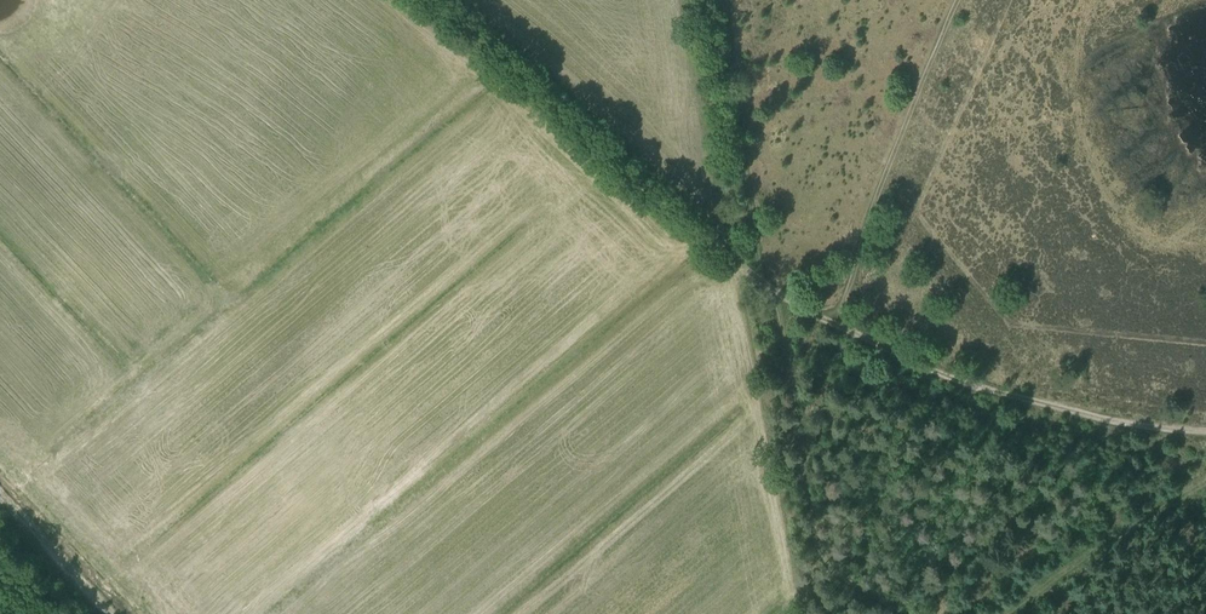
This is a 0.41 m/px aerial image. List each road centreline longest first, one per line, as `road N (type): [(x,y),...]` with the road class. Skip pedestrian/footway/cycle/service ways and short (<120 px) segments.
road 1 (track): [(1205,432),(1010,397),(835,320),(893,144),(961,0)]
road 2 (track): [(417,0),(770,292)]
road 3 (track): [(770,292),(819,540),(836,570),(903,613)]
road 4 (track): [(727,0),(755,260),(770,292)]
road 5 (track): [(0,484),(122,613)]

